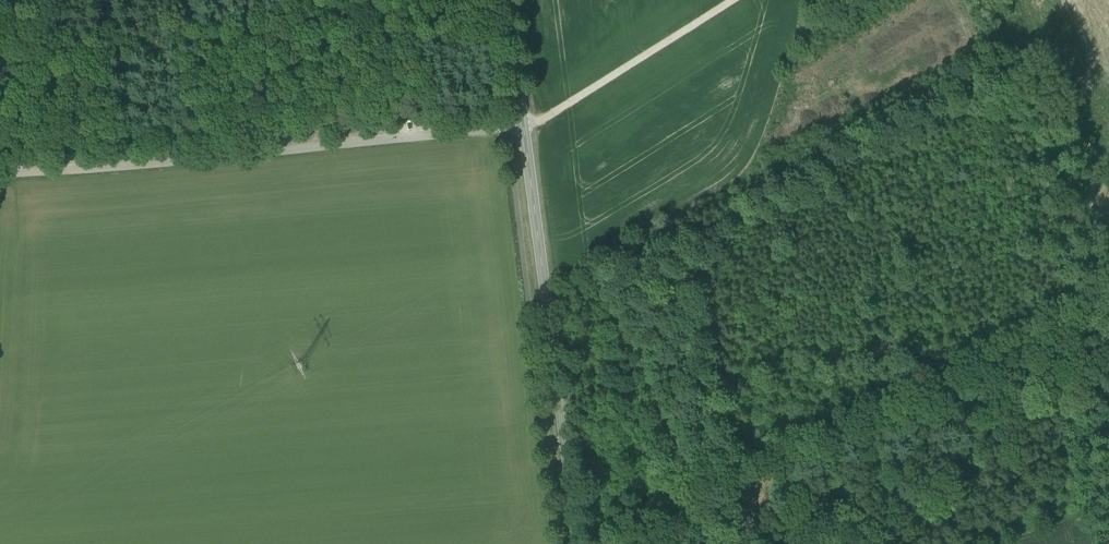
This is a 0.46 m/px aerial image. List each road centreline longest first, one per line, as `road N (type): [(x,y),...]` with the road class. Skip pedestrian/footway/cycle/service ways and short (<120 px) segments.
road 1 (track): [(1108,285),(616,543)]
road 2 (residential): [(523,127),(0,172)]
road 3 (tertiary): [(580,543),(523,127)]
road 4 (track): [(523,127),(724,0)]
road 5 (tertiary): [(523,127),(505,0)]

